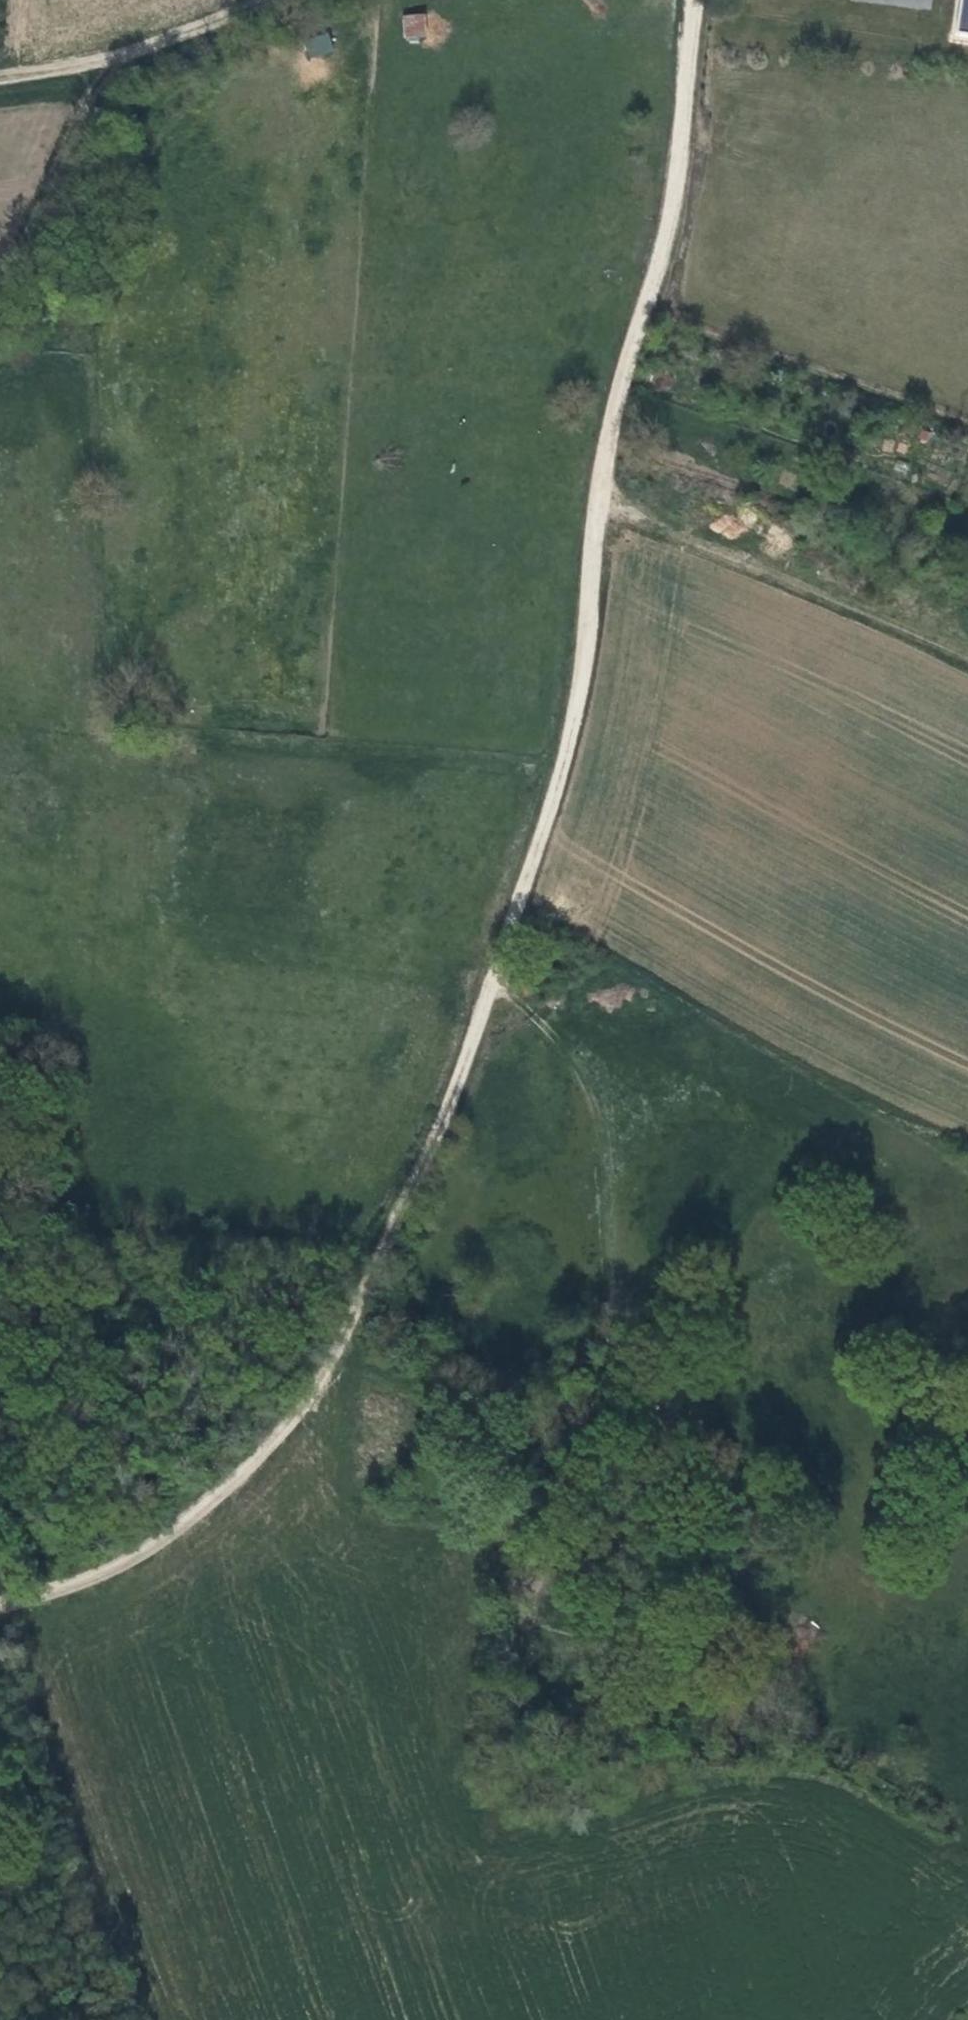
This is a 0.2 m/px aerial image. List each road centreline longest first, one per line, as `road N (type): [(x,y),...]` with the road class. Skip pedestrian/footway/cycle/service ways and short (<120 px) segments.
road 1 (track): [(0,1604),(117,1567),(166,1537),(284,1431),(336,1356),(381,1239),(454,1092),(500,971),(579,706),(607,449),(661,265),(695,0)]
road 2 (track): [(269,0),(104,60),(0,77)]

